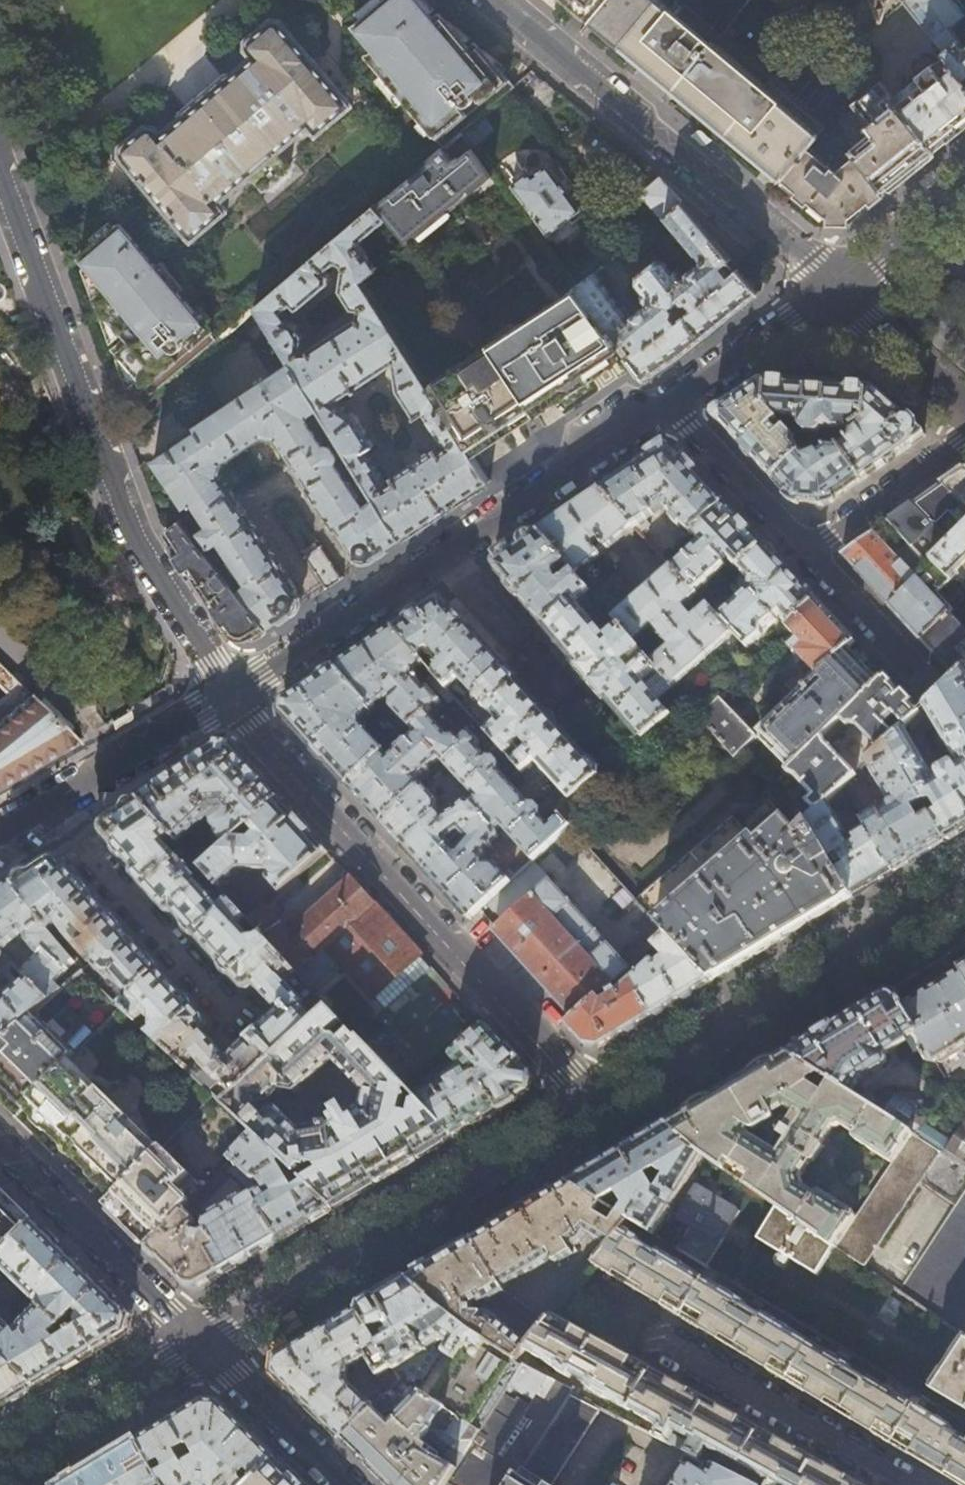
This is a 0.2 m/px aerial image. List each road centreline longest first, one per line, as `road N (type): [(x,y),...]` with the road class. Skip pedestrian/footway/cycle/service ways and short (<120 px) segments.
road 1 (tertiary): [(835,289),(227,694)]
road 2 (residential): [(0,174),(135,538),(227,694)]
road 3 (residential): [(595,1105),(227,694)]
road 4 (tertiary): [(595,1105),(201,1344)]
road 5 (residential): [(835,289),(488,0)]
road 6 (tertiary): [(964,884),(595,1105)]
road 7 (residential): [(0,1147),(201,1344)]
road 8 (tertiary): [(227,694),(0,830)]
road 9 (tertiary): [(201,1344),(0,1466)]
road 10 (residential): [(201,1344),(345,1484)]
road 11 (tertiary): [(964,405),(835,289)]
road 12 (tertiary): [(964,192),(835,289)]

